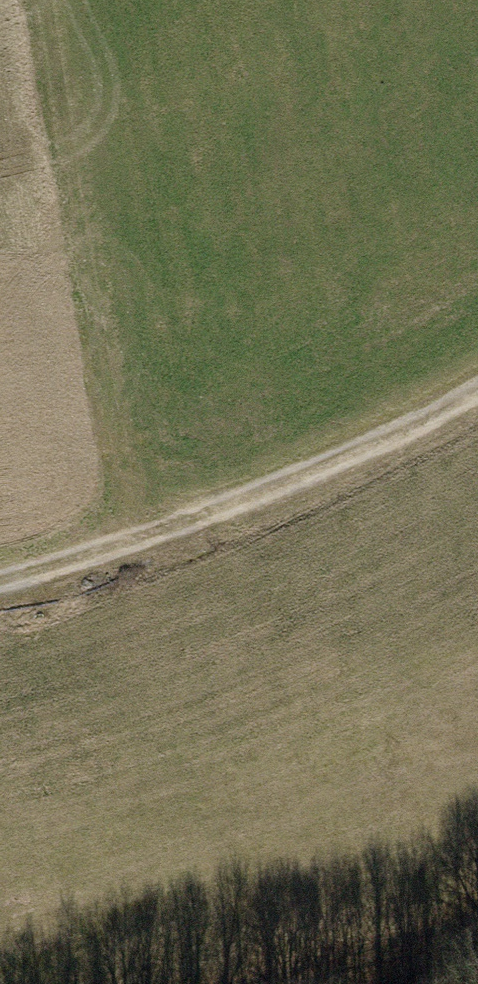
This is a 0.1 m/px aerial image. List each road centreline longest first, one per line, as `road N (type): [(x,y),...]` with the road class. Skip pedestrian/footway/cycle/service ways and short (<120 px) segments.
road 1 (track): [(37,0),(132,535)]
road 2 (track): [(132,535),(477,382)]
road 3 (track): [(205,983),(268,960),(477,917)]
road 4 (track): [(0,574),(132,535)]

